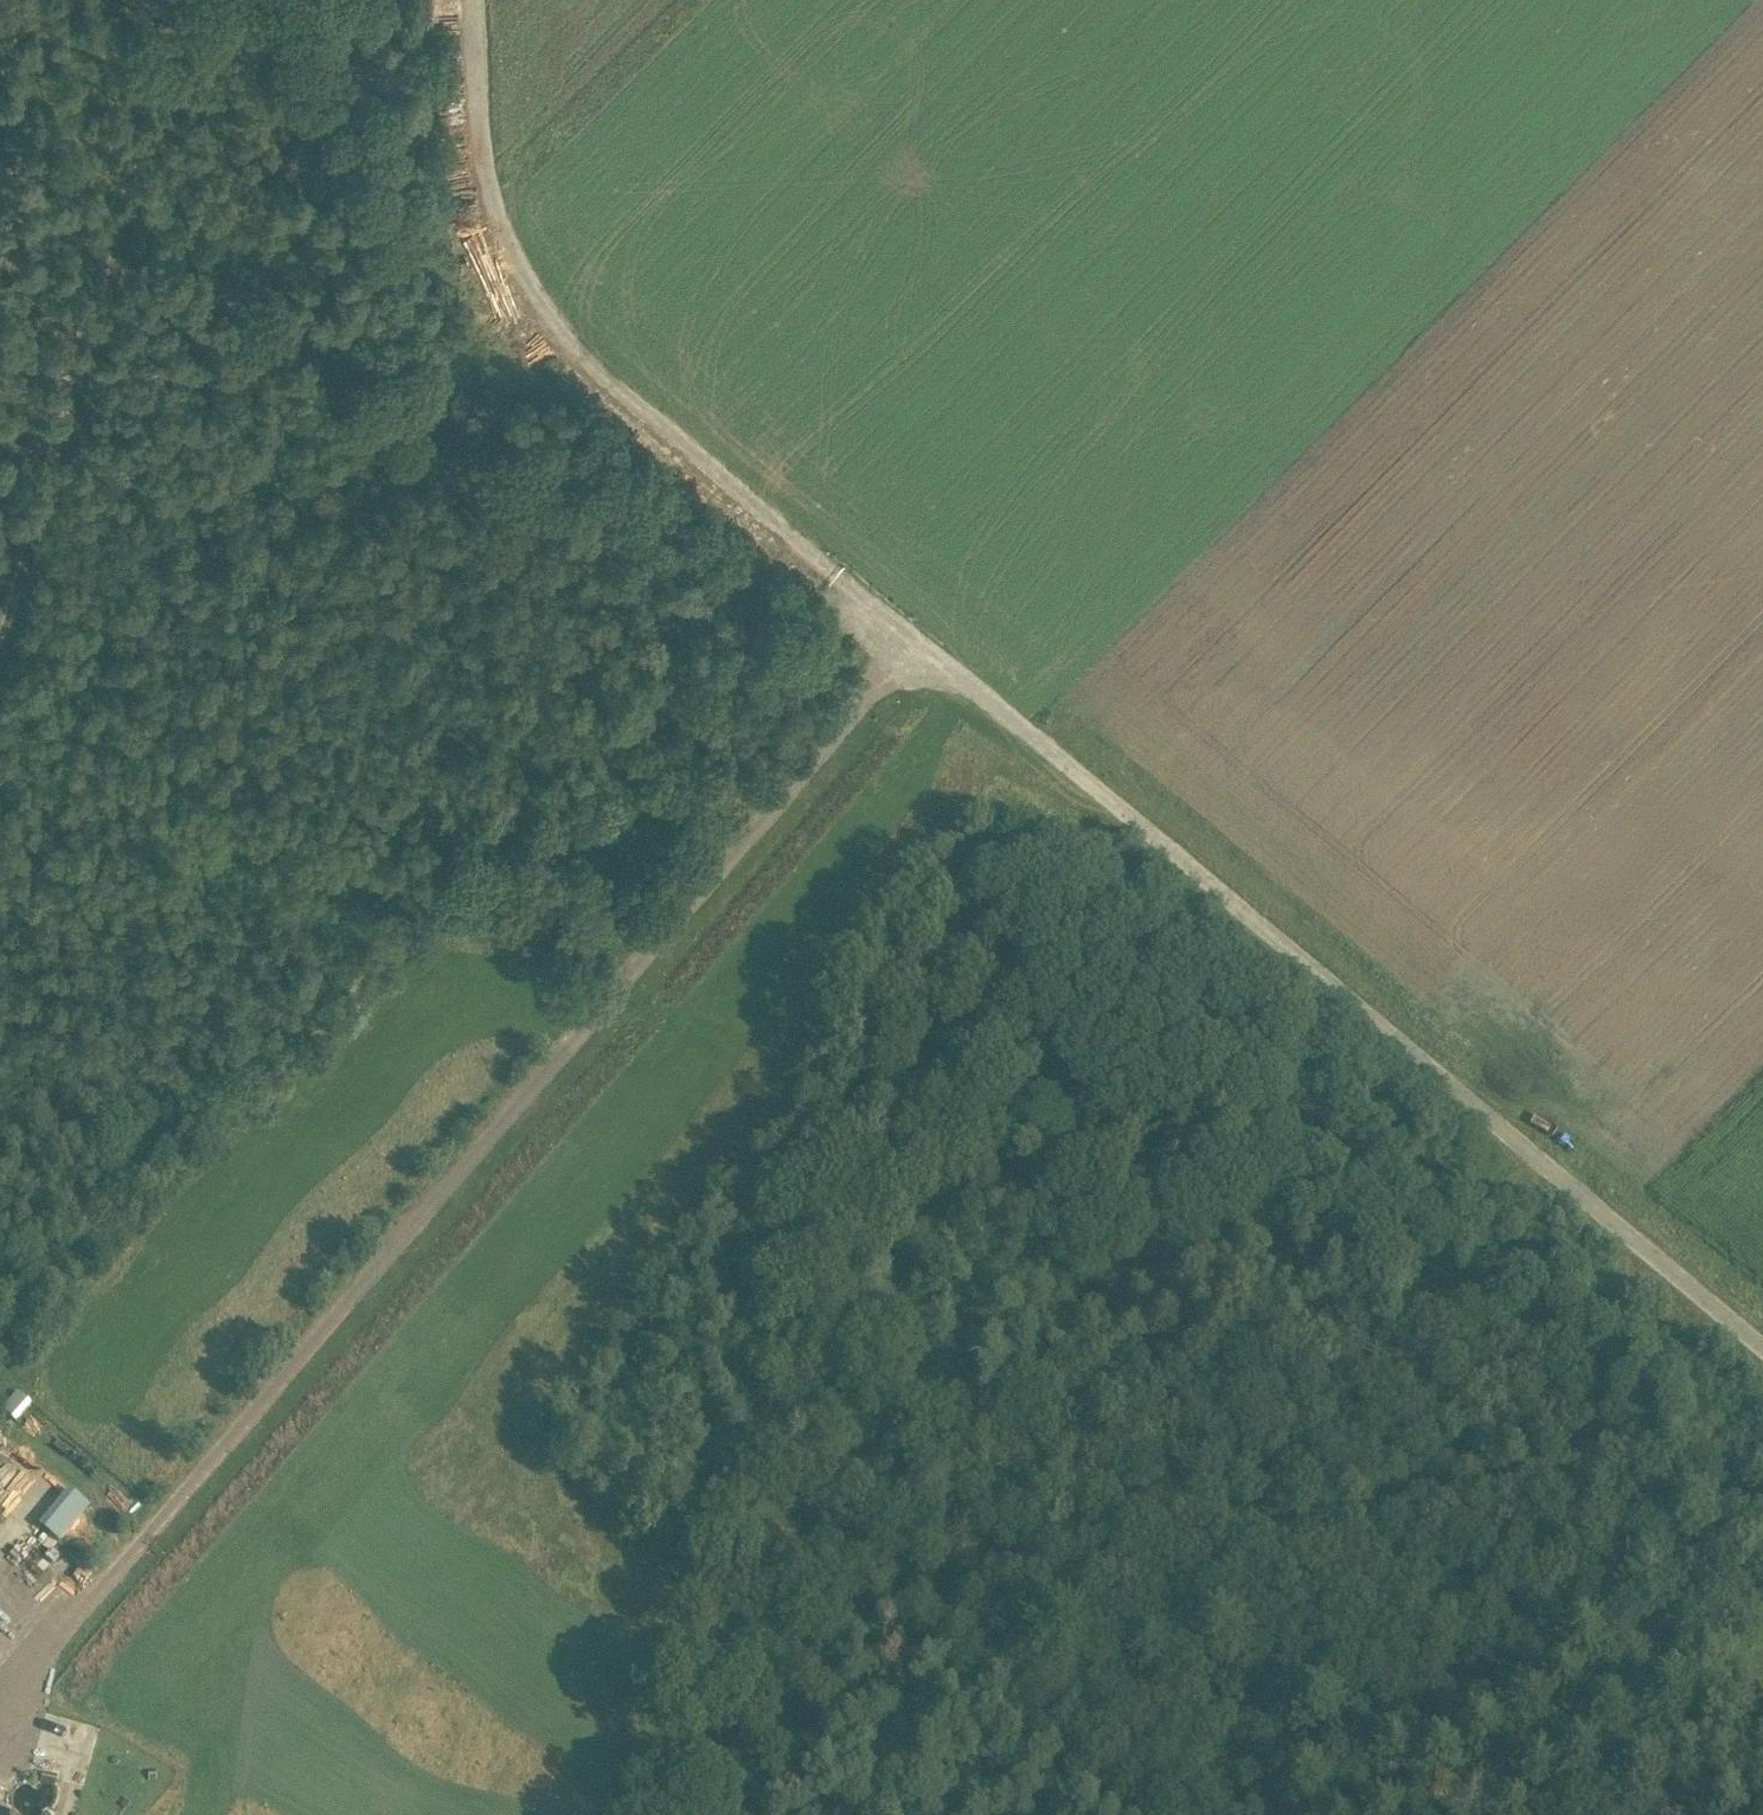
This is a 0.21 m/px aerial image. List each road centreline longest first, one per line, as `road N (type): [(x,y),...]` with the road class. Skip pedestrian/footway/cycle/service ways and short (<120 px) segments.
road 1 (track): [(1762,1347),(917,641)]
road 2 (track): [(917,641),(651,416),(536,295),(502,230),(481,163),(472,0)]
road 3 (track): [(164,0),(58,389),(31,544),(0,630)]

